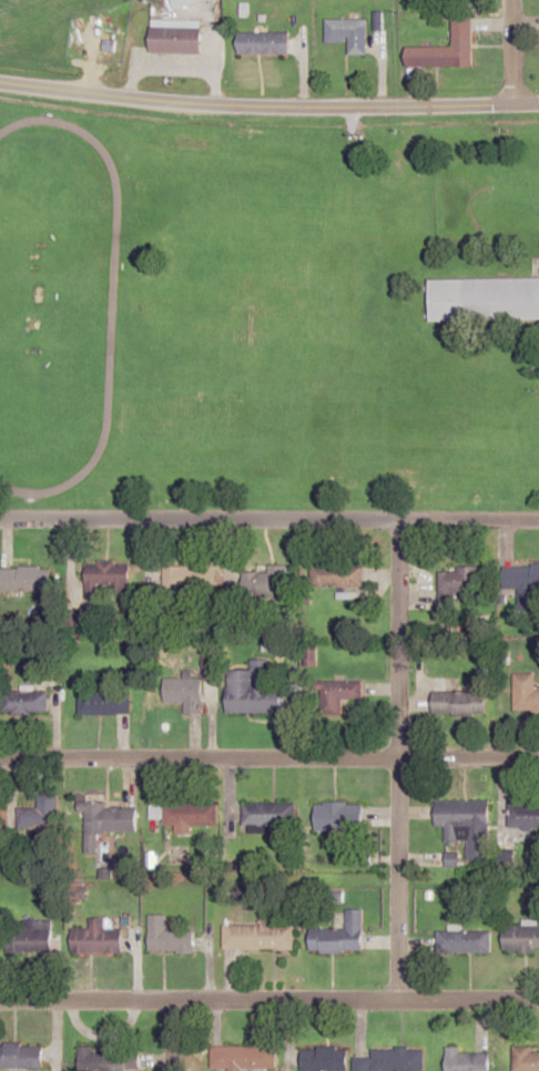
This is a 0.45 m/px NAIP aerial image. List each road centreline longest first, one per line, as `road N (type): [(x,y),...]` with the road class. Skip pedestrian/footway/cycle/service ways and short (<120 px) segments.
road 1 (residential): [(0,82),(205,109),(538,107)]
road 2 (residential): [(0,759),(538,764)]
road 3 (residential): [(538,522),(0,519)]
road 4 (residential): [(0,1001),(538,1001)]
road 5 (residential): [(396,1000),(398,521)]

